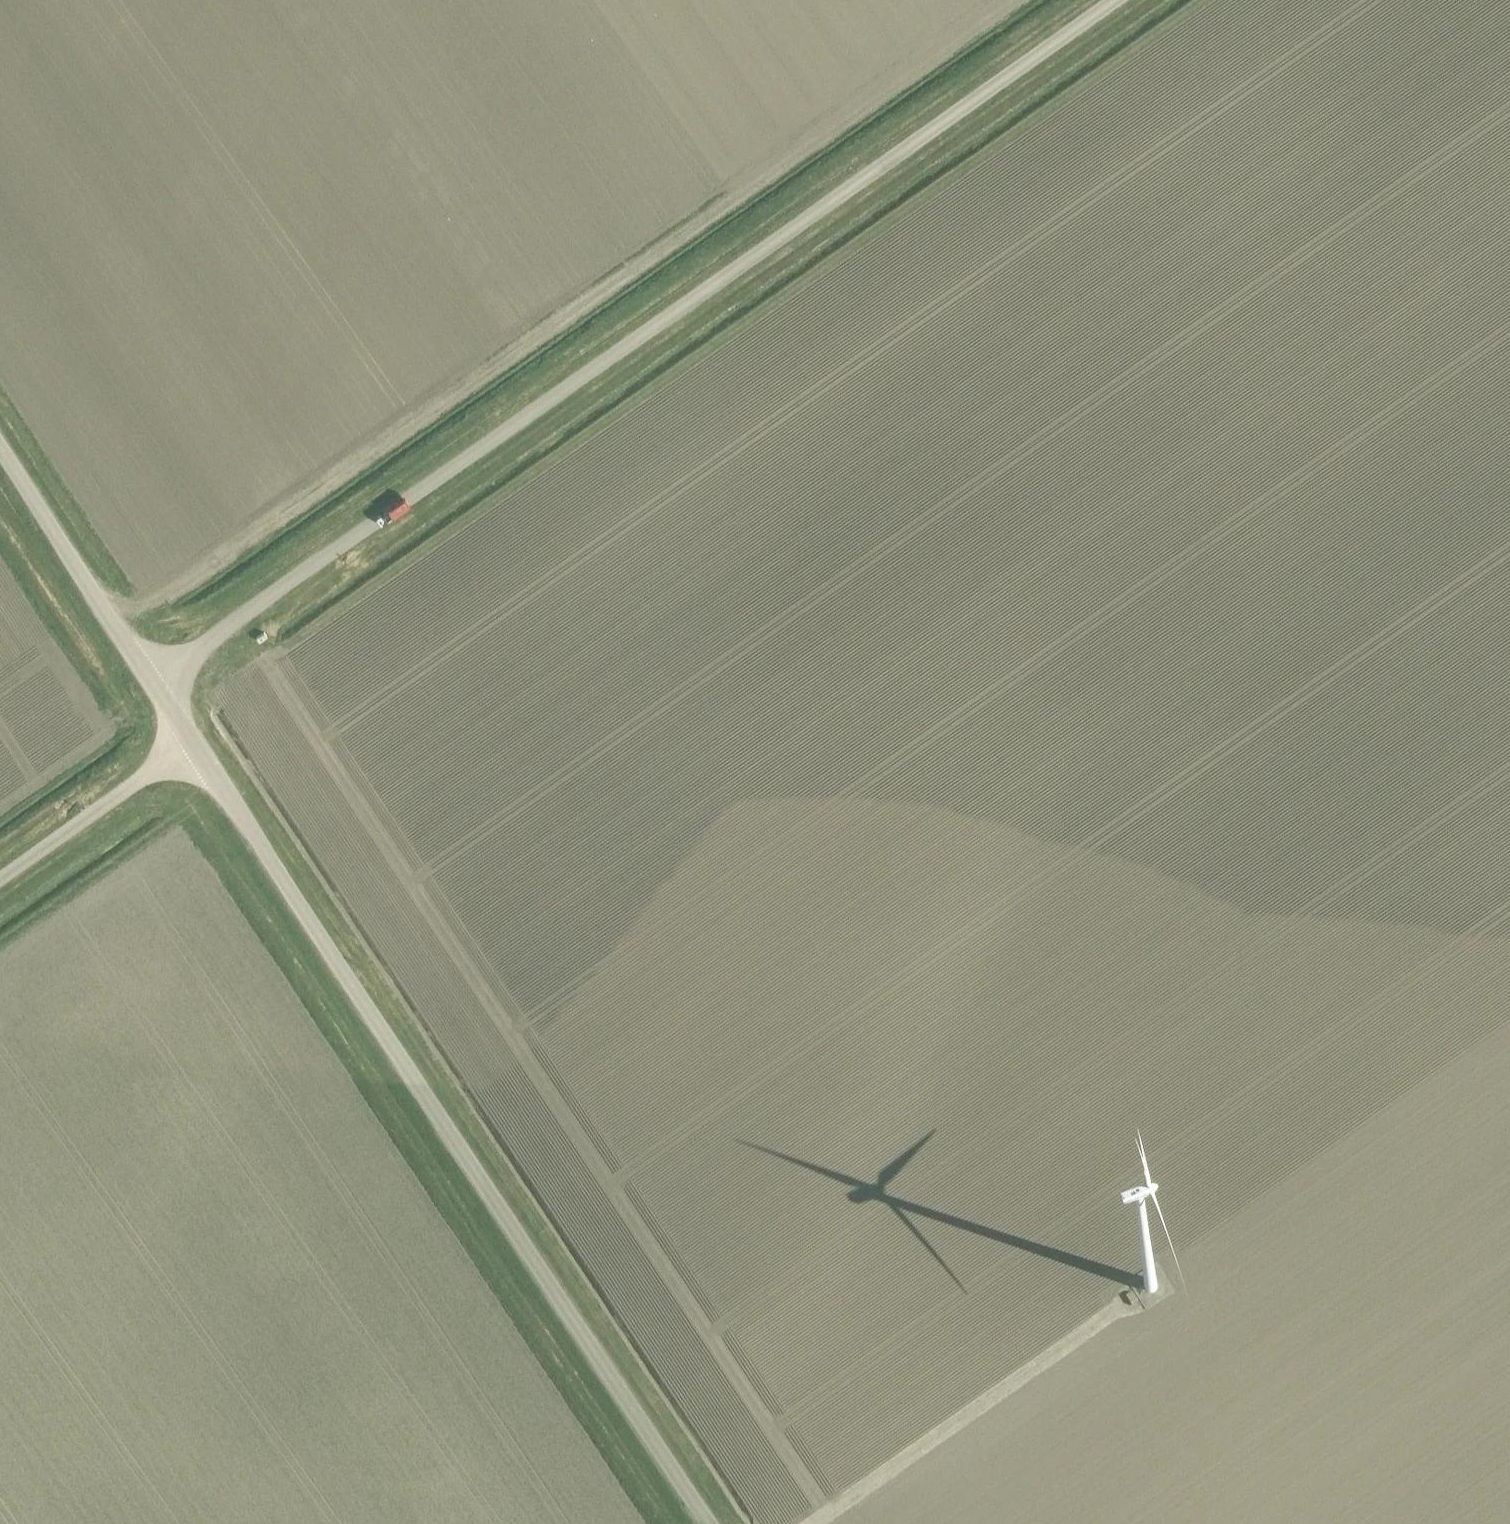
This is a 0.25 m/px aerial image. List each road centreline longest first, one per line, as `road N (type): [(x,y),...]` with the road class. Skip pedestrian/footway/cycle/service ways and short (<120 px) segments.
road 1 (residential): [(152,683),(1111,0)]
road 2 (unclassified): [(711,1523),(193,743)]
road 3 (unclassified): [(152,683),(0,449)]
road 4 (residential): [(0,881),(193,743)]

